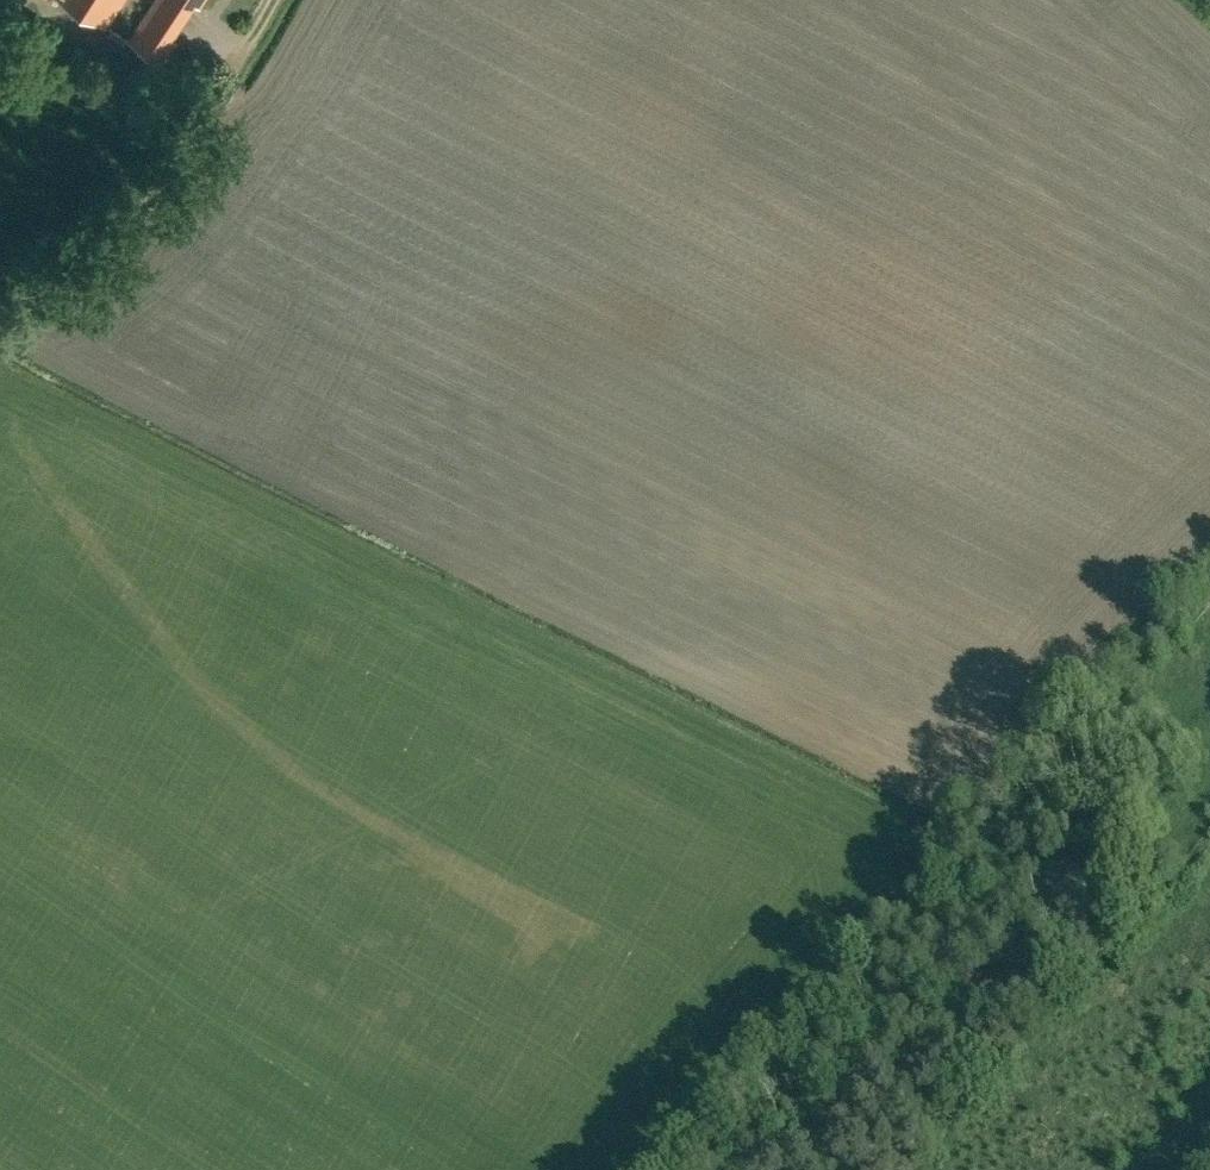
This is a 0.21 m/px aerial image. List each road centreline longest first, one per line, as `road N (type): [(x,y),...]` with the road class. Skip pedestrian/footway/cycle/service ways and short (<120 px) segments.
road 1 (track): [(0,313),(104,250),(163,192),(278,0)]

